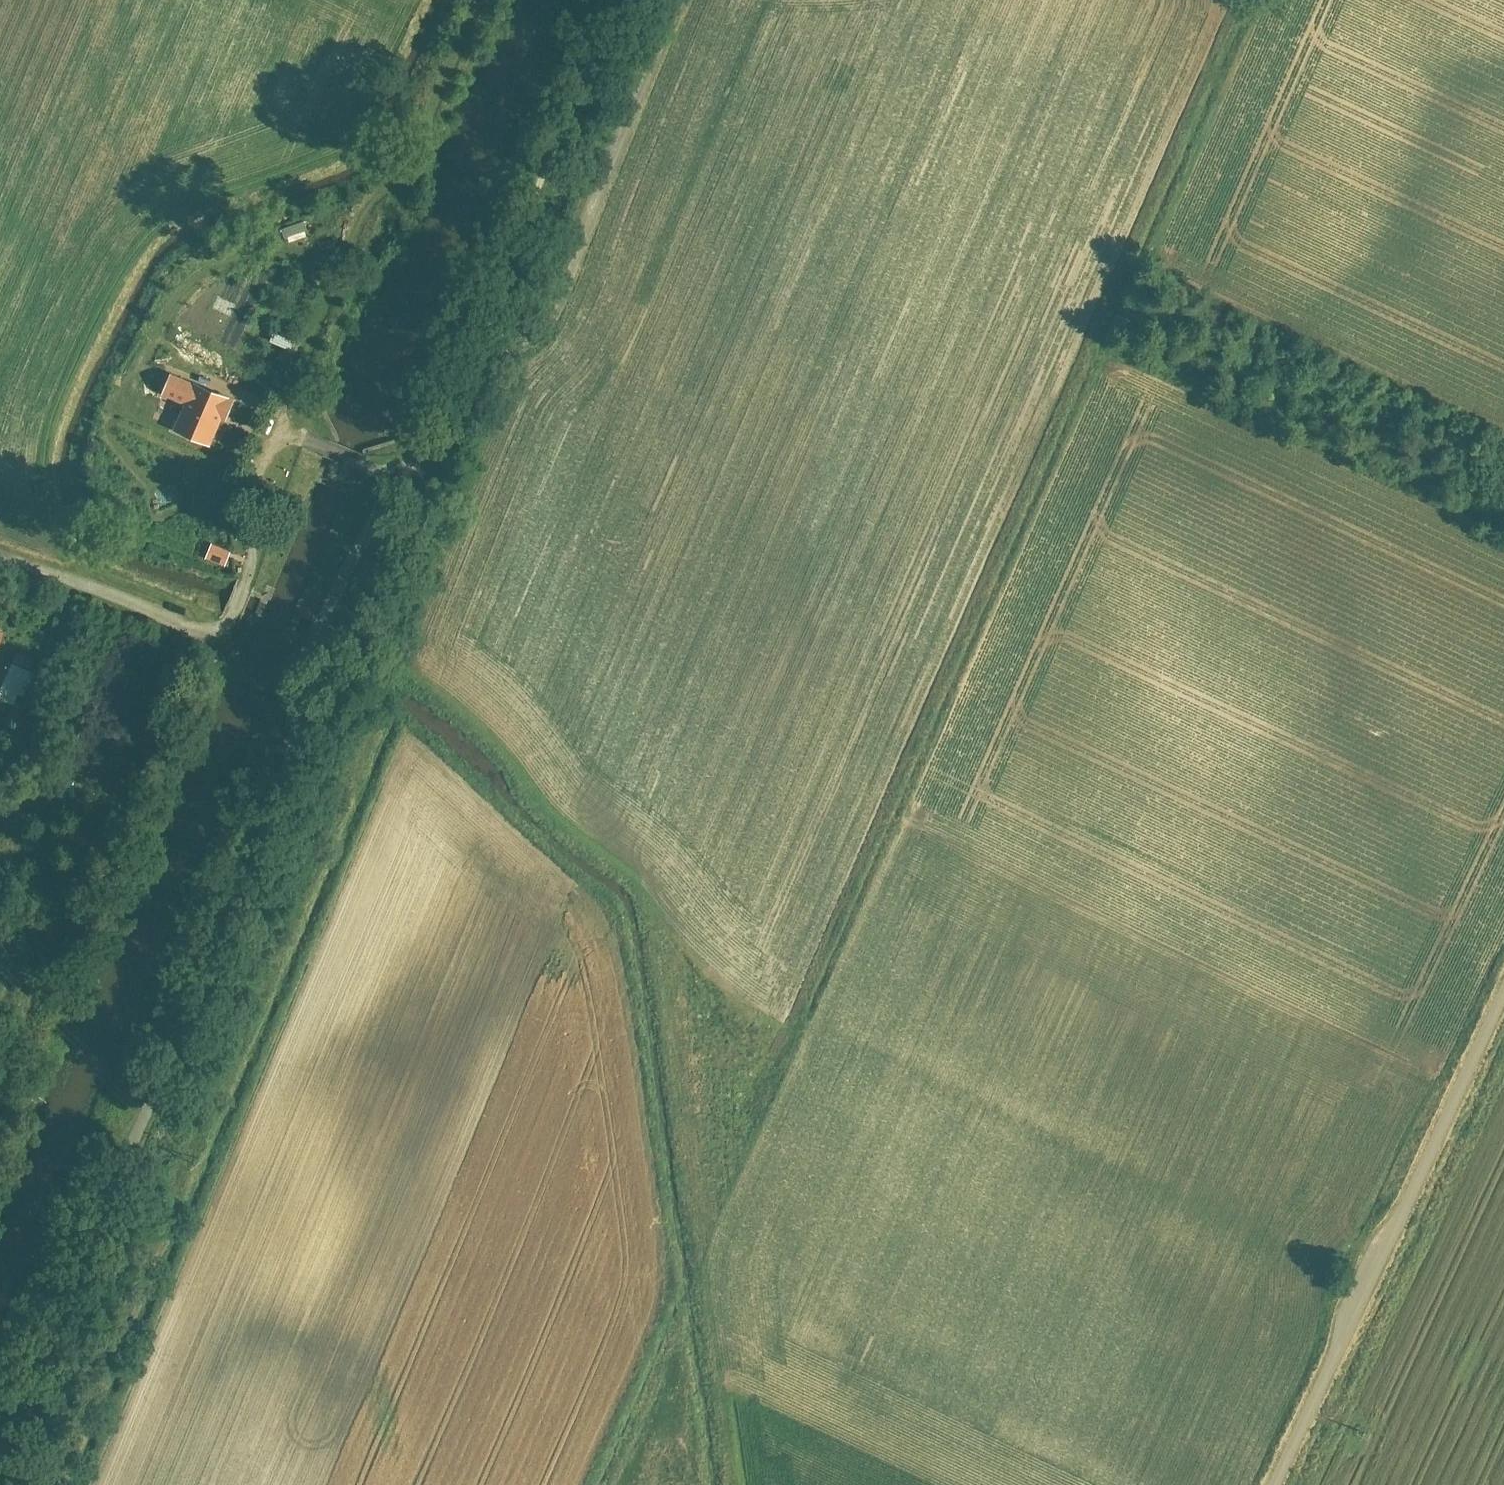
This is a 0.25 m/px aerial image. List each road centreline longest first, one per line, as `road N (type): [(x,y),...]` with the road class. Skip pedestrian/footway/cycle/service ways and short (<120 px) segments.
road 1 (unclassified): [(392,472),(309,653),(278,802),(0,1459)]
road 2 (track): [(682,0),(542,329),(477,365),(429,452),(392,472)]
road 3 (track): [(0,554),(203,633),(229,621),(246,585),(252,490),(259,462),(277,439),(319,444),(392,472)]
road 4 (residential): [(1279,1484),(1503,1001)]

